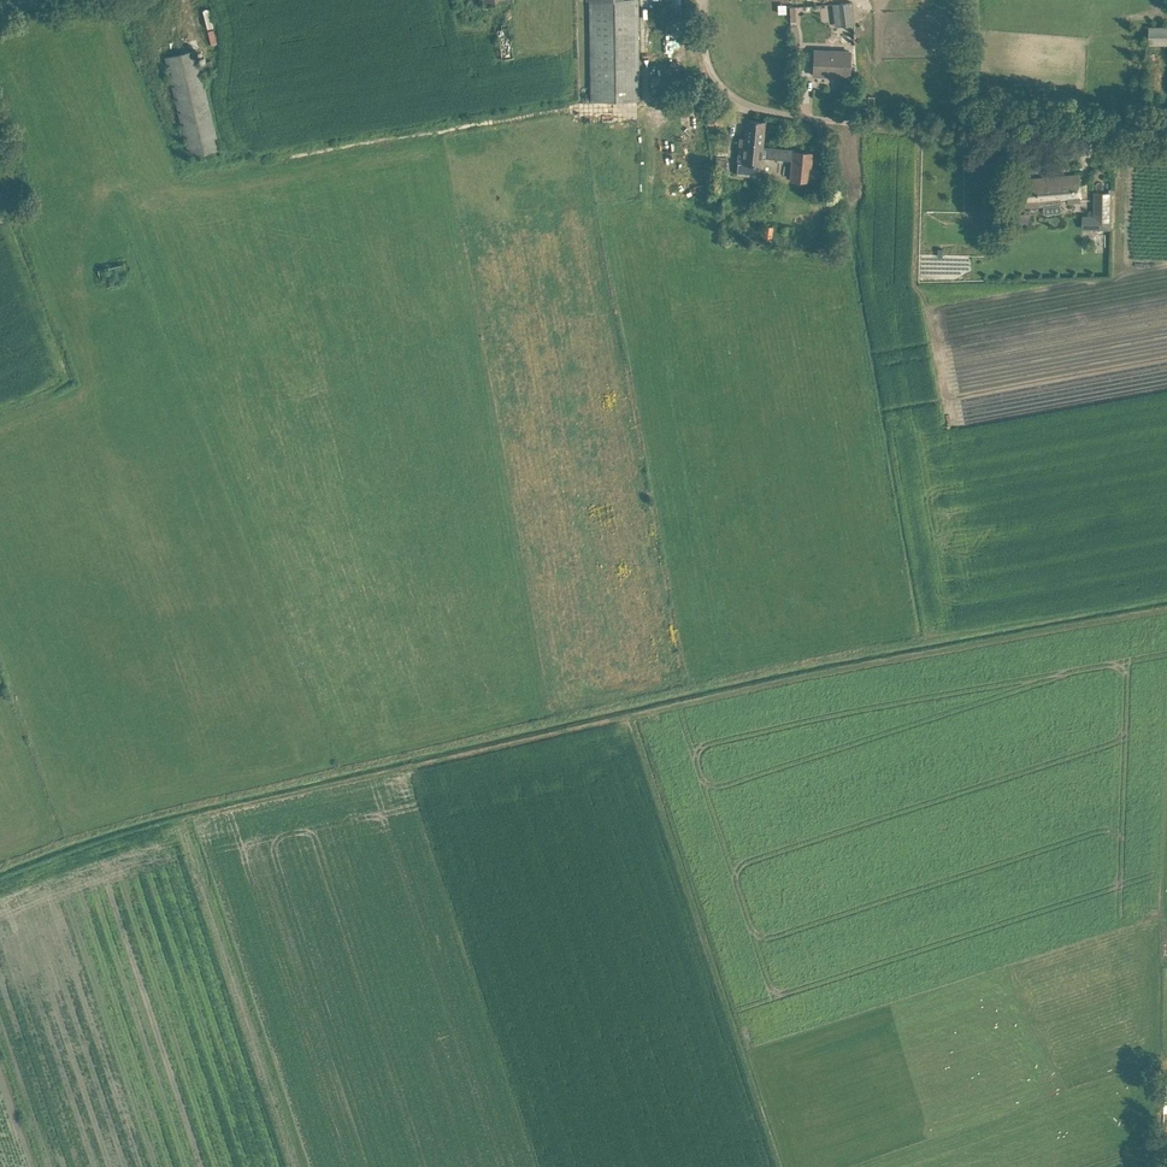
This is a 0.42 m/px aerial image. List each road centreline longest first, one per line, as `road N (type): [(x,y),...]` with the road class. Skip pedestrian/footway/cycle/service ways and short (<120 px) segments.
road 1 (unclassified): [(970,140),(771,112),(741,101),(710,68),(700,0)]

